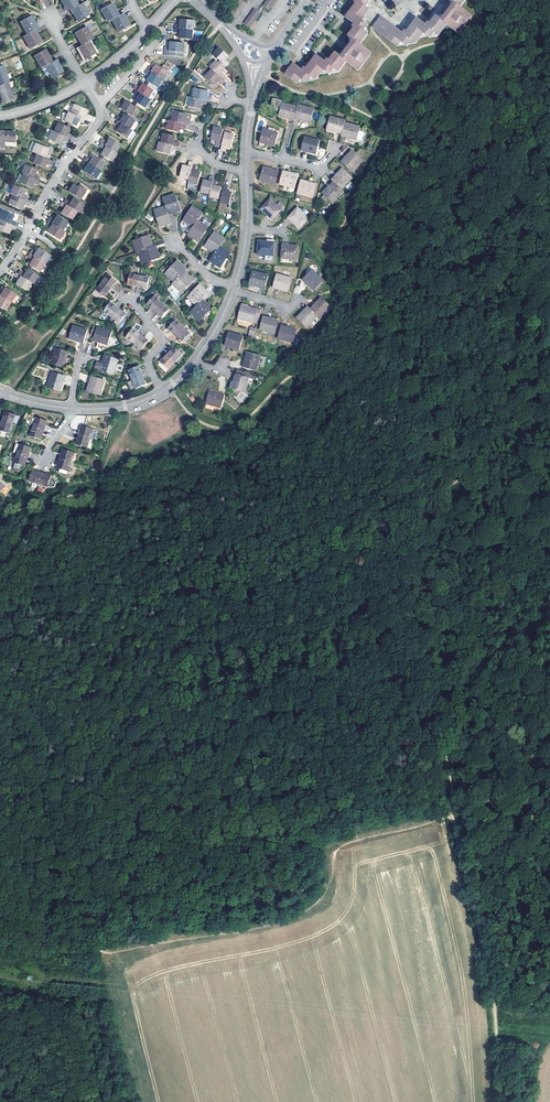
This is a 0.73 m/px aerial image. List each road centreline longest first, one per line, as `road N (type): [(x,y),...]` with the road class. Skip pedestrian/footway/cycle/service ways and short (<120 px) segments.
road 1 (track): [(502,1101),(493,1002),(450,811),(420,589),(429,536),(461,496),(521,461),(529,434),(549,418)]
road 2 (residential): [(84,84),(98,122),(0,270)]
road 3 (track): [(450,807),(483,800),(529,755),(549,718)]

